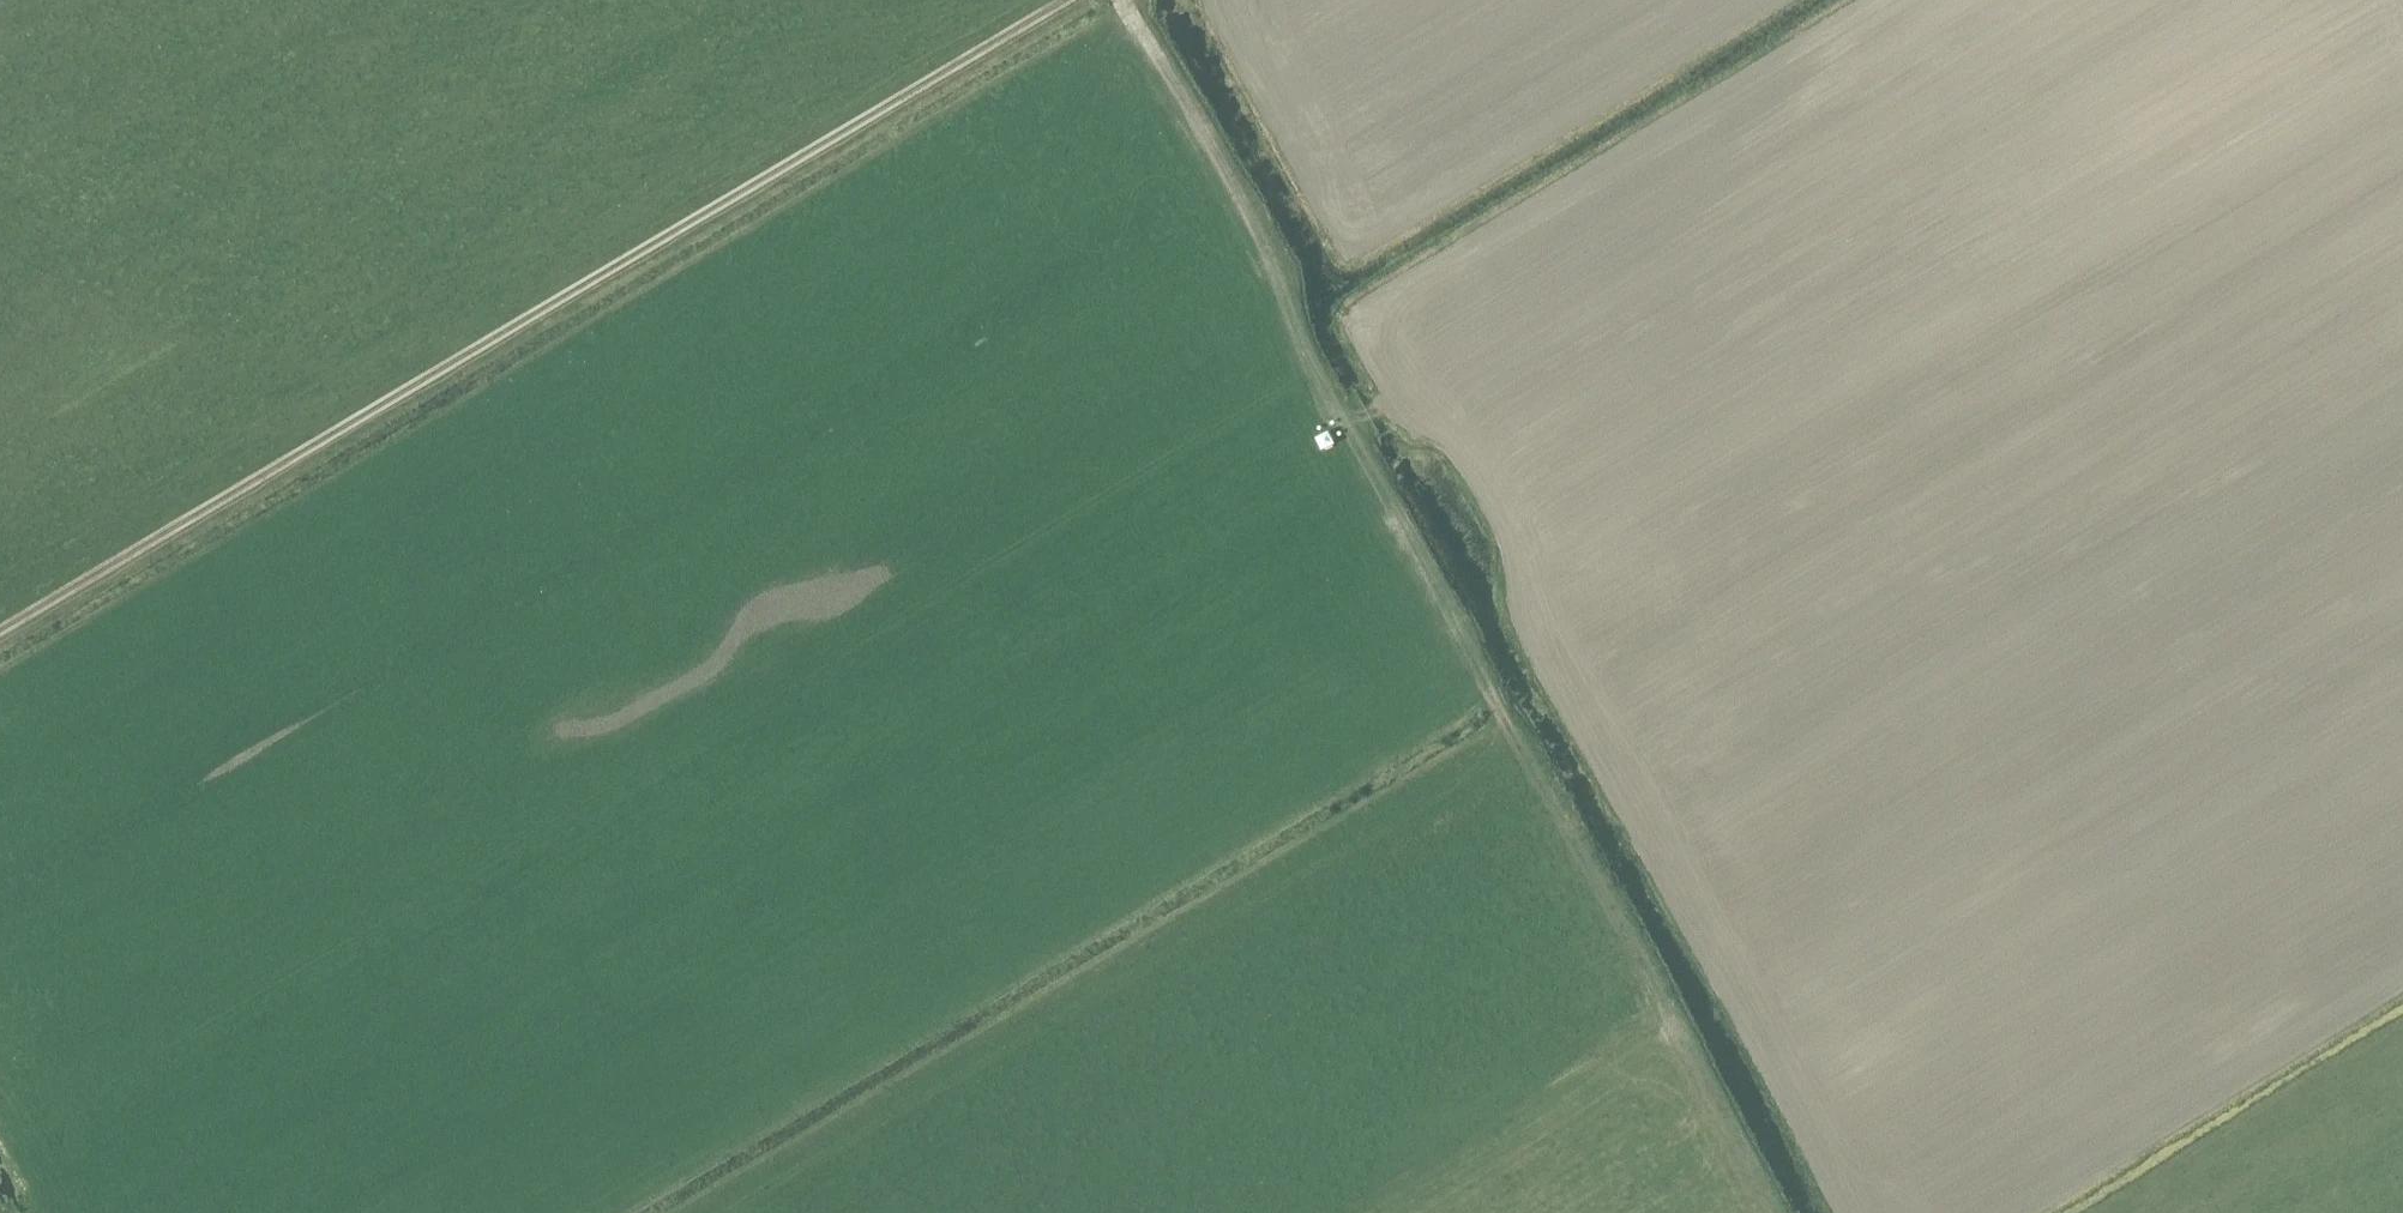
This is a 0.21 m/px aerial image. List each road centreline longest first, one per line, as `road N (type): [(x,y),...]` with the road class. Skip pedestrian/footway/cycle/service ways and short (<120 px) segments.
road 1 (track): [(1065,0),(0,632)]

